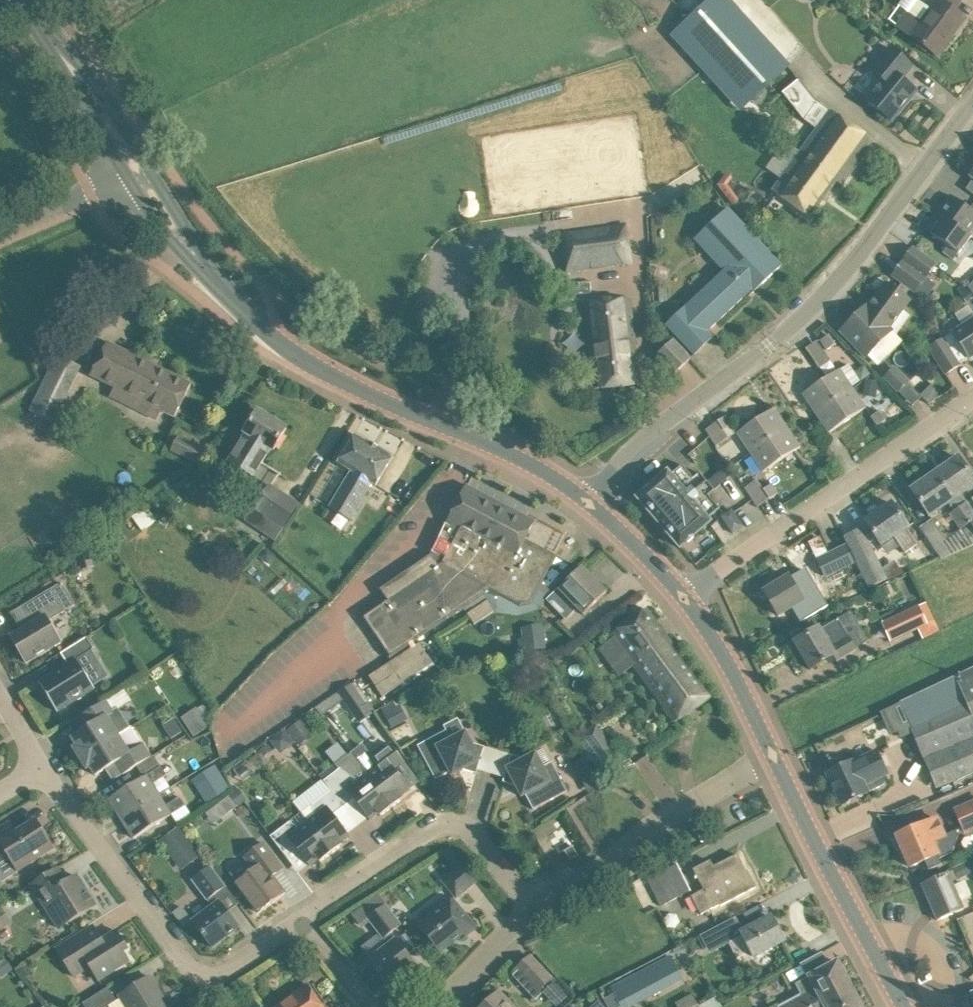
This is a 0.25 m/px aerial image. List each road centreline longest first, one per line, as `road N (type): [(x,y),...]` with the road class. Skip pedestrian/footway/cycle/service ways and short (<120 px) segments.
road 1 (residential): [(584,497),(648,433),(830,290),(972,100)]
road 2 (secondary): [(584,497),(516,456),(398,409),(300,357),(192,256)]
road 3 (residential): [(301,919),(222,972),(195,973),(46,765)]
road 4 (residential): [(682,595),(972,401)]
road 5 (residential): [(534,912),(450,825),(301,919)]
road 6 (secondary): [(904,1006),(771,754)]
road 7 (residential): [(534,912),(771,754)]
road 8 (secondary): [(771,754),(718,646),(682,595)]
road 9 (unclassified): [(0,234),(124,170)]
road 10 (secondary): [(682,595),(584,497)]
road 11 (secondary): [(144,159),(94,77),(62,54)]
road 12 (secondary): [(62,54),(124,170)]
road 13 (residential): [(443,1006),(534,912)]

